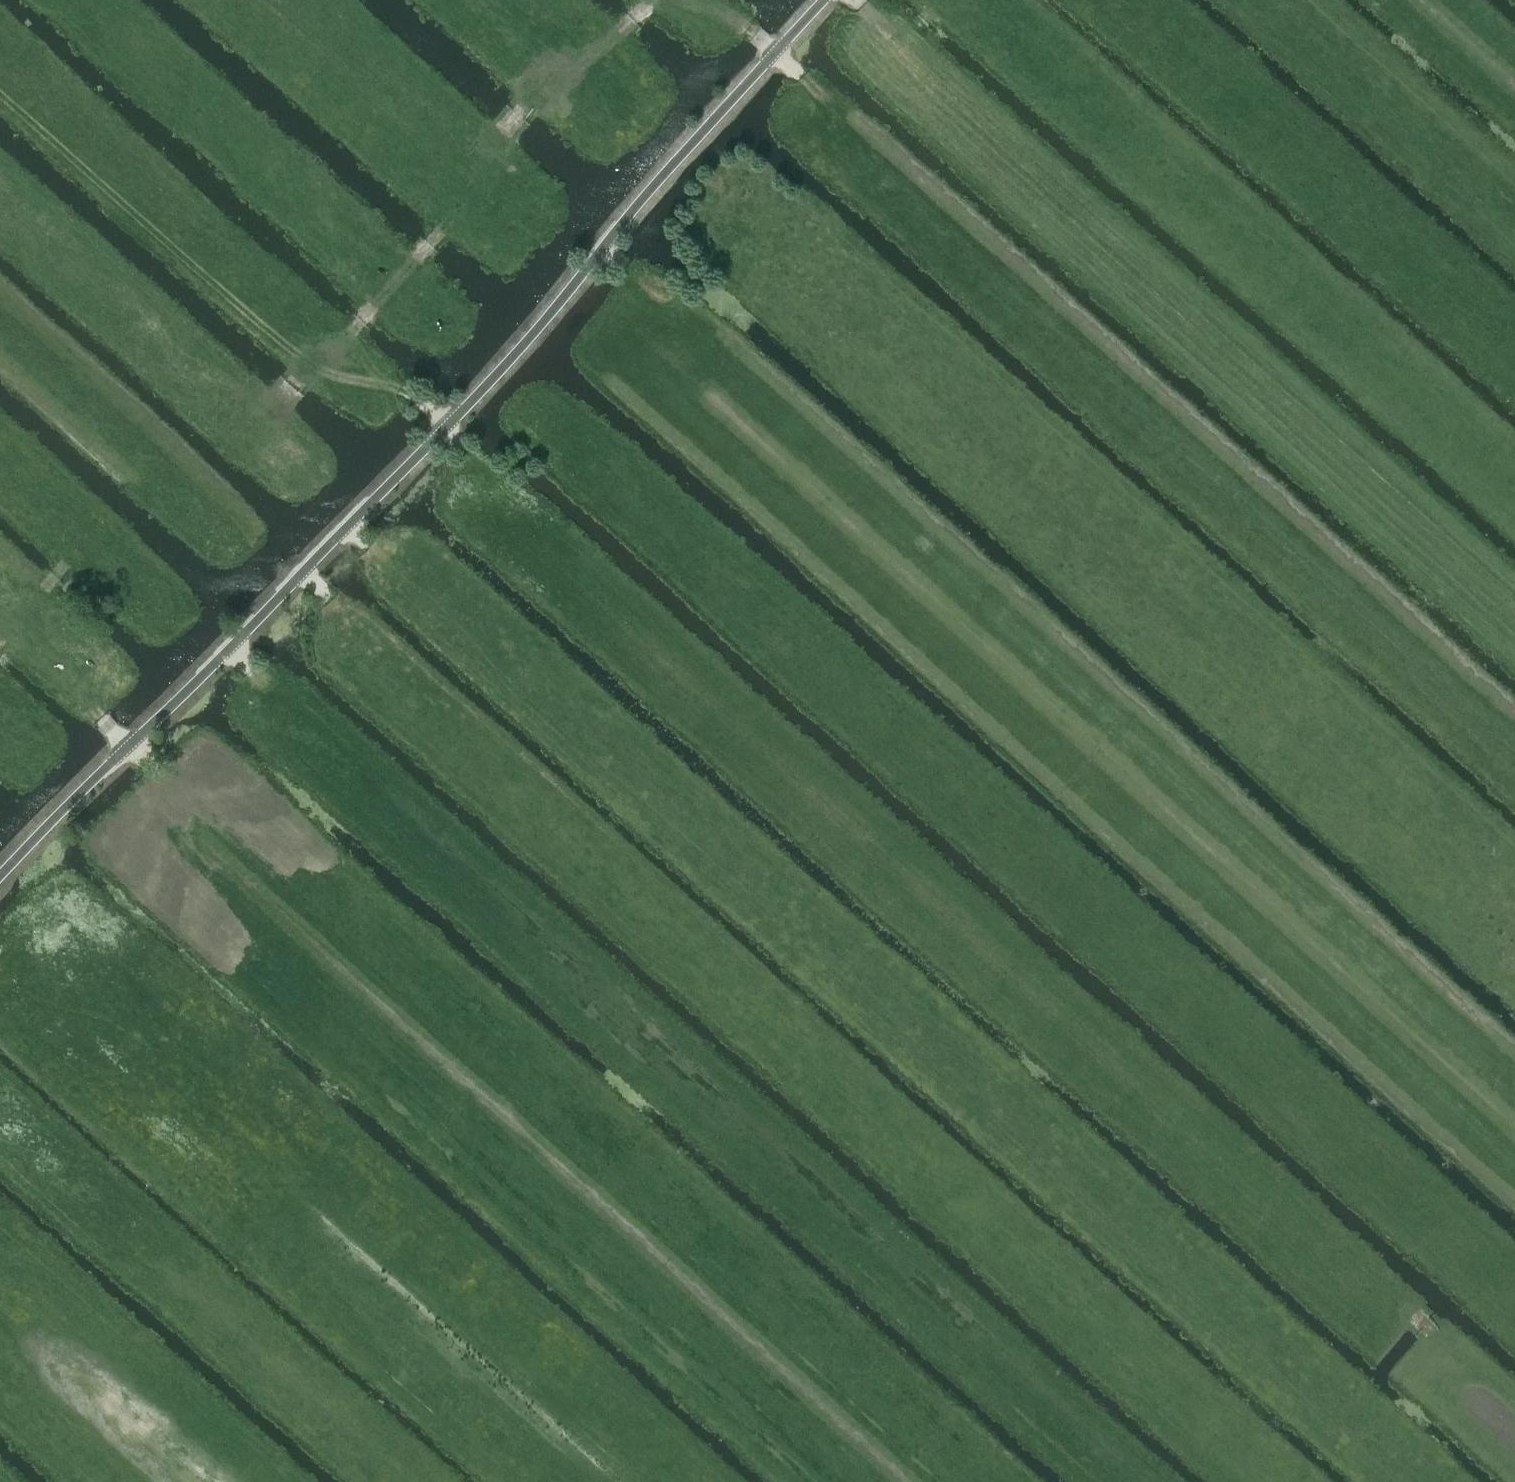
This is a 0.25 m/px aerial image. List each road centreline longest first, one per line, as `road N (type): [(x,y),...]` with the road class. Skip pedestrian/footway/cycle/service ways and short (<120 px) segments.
road 1 (unclassified): [(0,874),(514,353),(659,177),(823,0)]
road 2 (track): [(471,1447),(0,984)]

